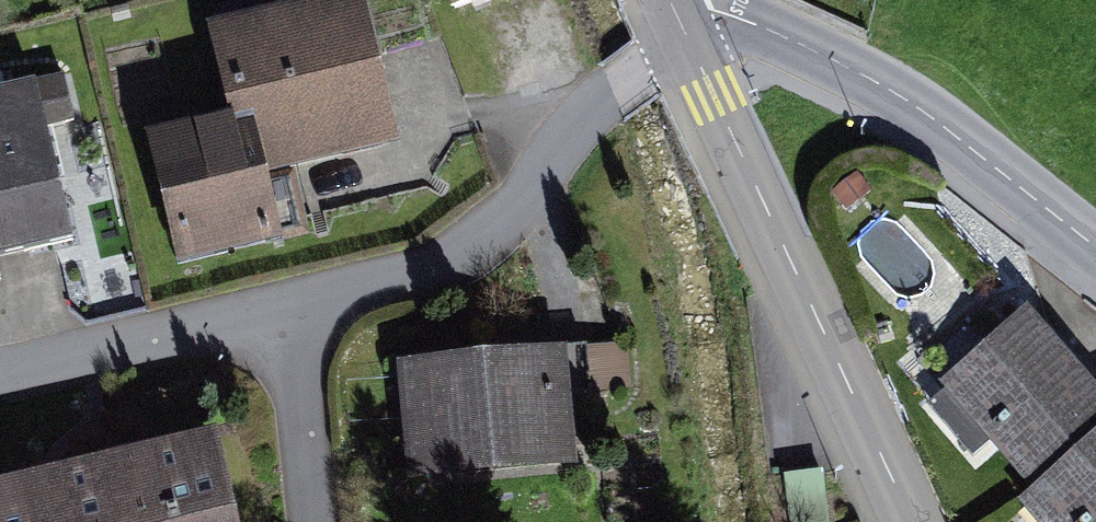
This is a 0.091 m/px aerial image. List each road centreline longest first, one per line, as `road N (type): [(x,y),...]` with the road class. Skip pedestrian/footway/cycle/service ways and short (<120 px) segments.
road 1 (tertiary): [(910,521),(694,52)]
road 2 (residential): [(694,52),(613,93),(518,206),(456,261),(283,314)]
road 3 (residential): [(1095,252),(894,93),(760,28),(711,12),(679,19)]
road 4 (residential): [(283,314),(0,379)]
road 5 (residential): [(283,314),(312,521)]

